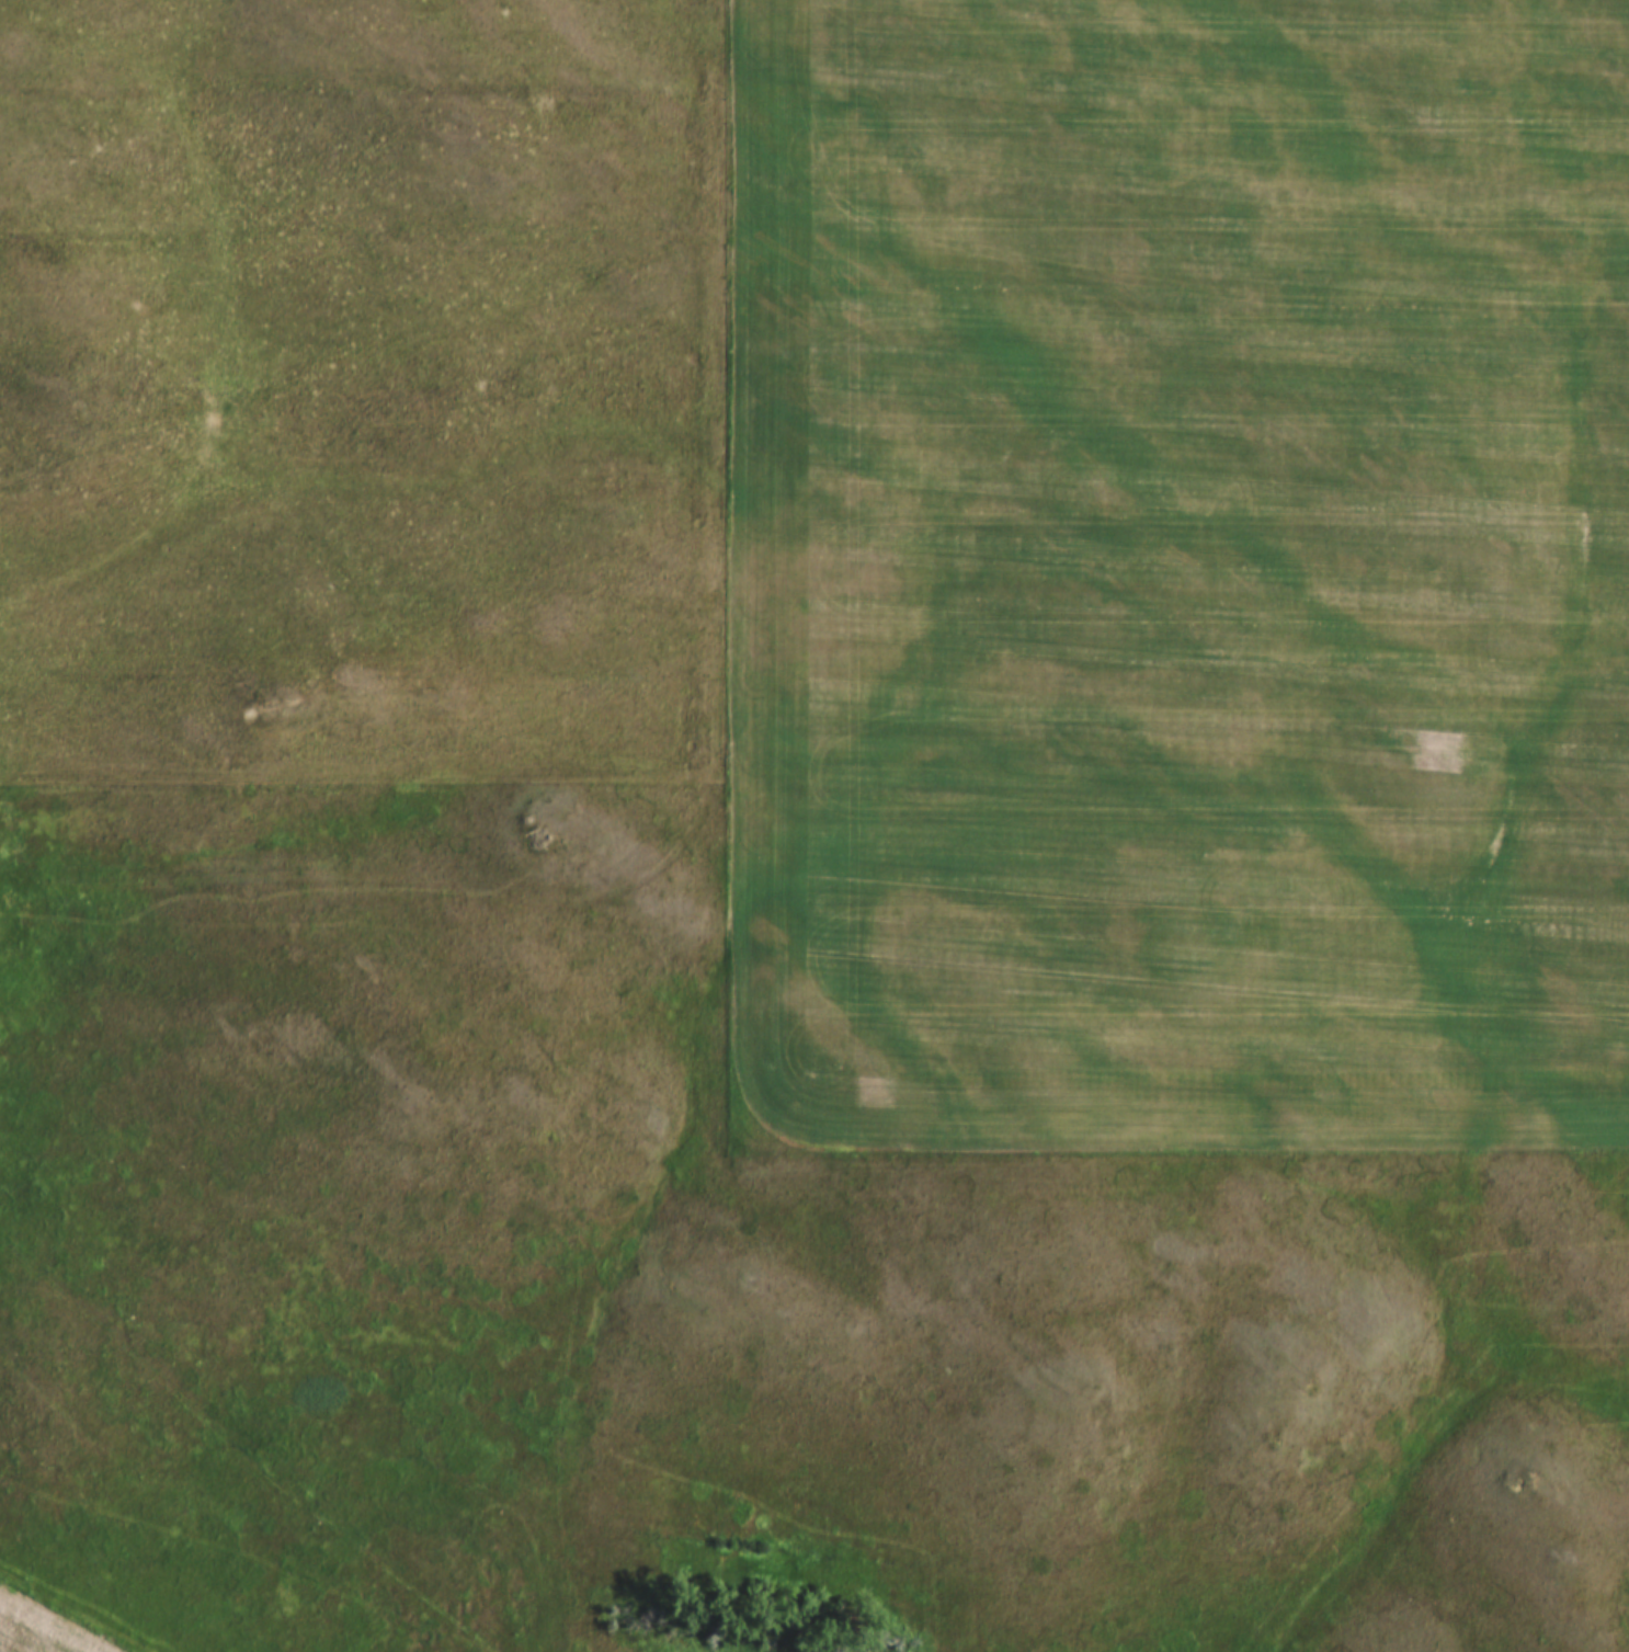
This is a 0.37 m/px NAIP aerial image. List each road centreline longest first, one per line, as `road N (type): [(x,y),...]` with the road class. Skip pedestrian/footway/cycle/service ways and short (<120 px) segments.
road 1 (track): [(0,1237),(498,1651)]

